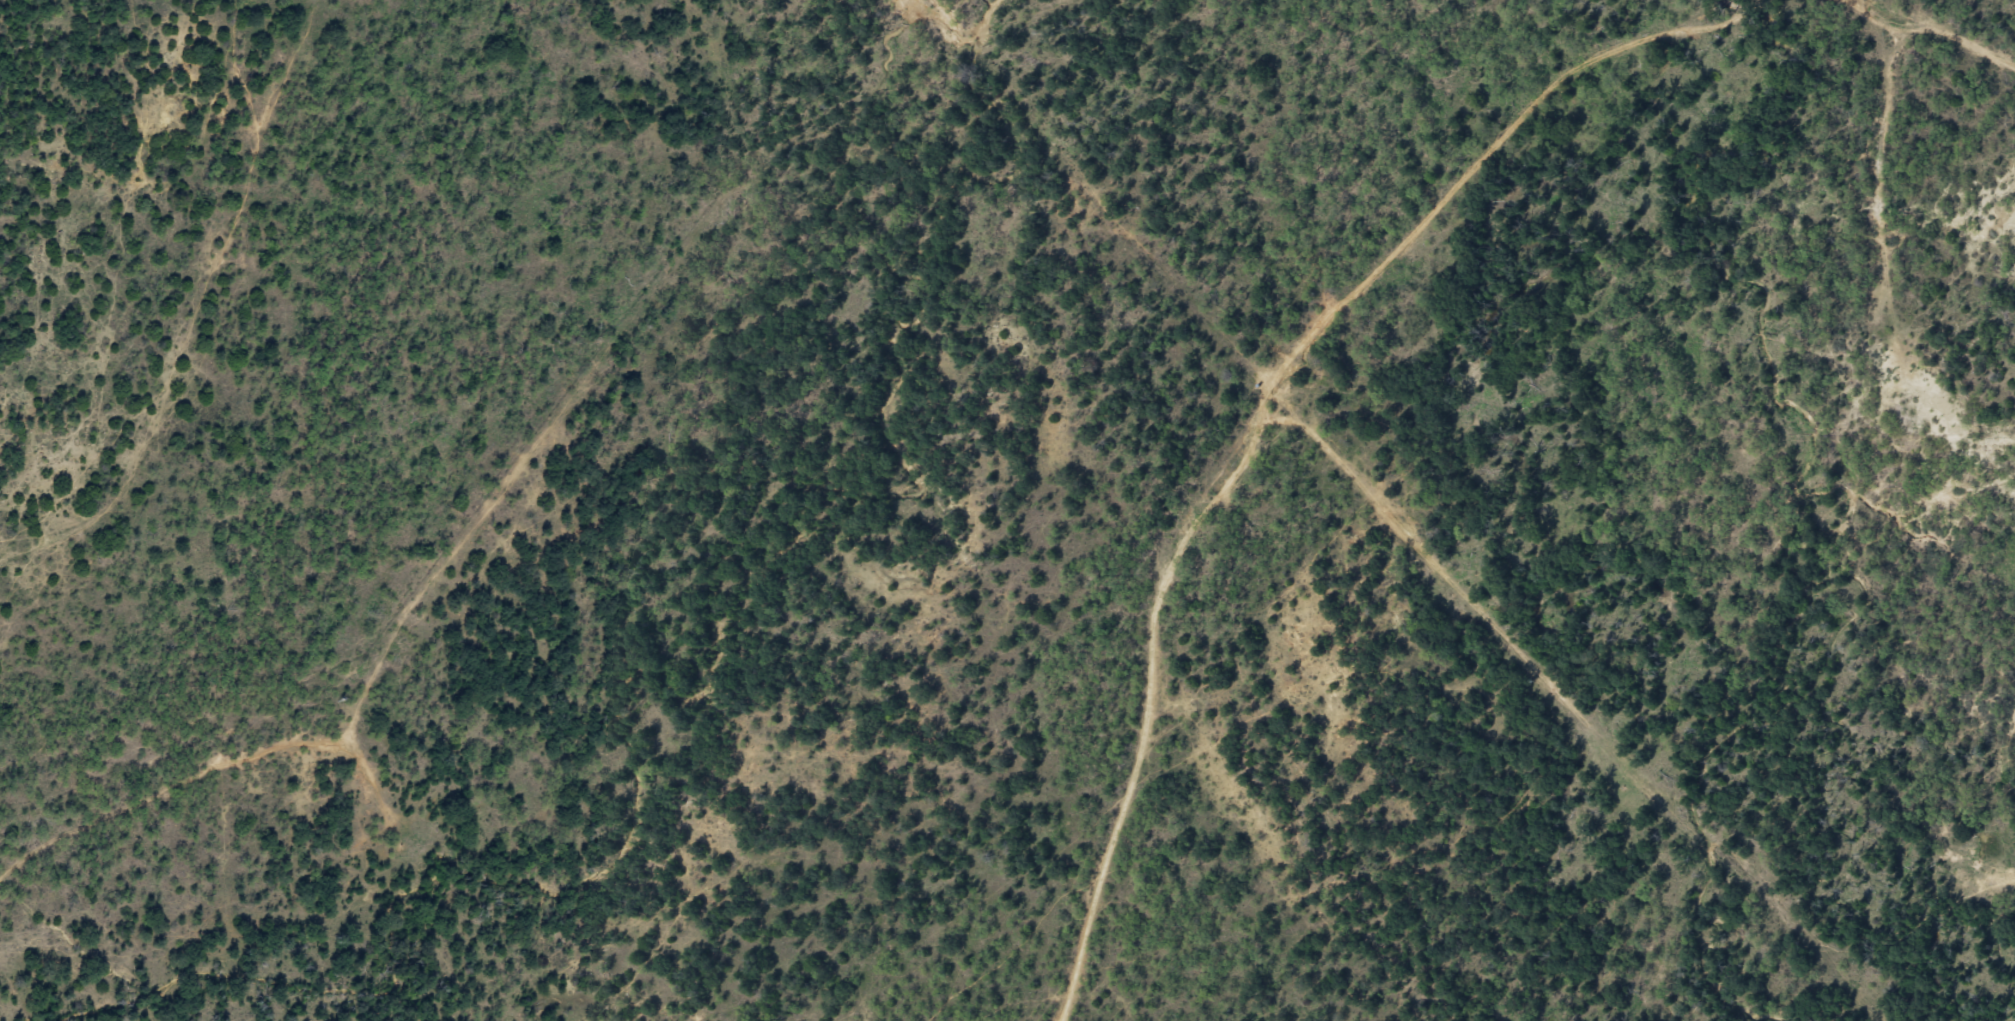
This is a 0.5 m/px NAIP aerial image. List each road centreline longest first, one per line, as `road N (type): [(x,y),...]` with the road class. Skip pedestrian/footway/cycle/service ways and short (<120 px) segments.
road 1 (residential): [(2014,76),(1995,66),(1772,31),(1706,51),(1513,174),(1306,392),(1265,474),(1220,525),(1159,642),(1139,825),(1070,1020)]

